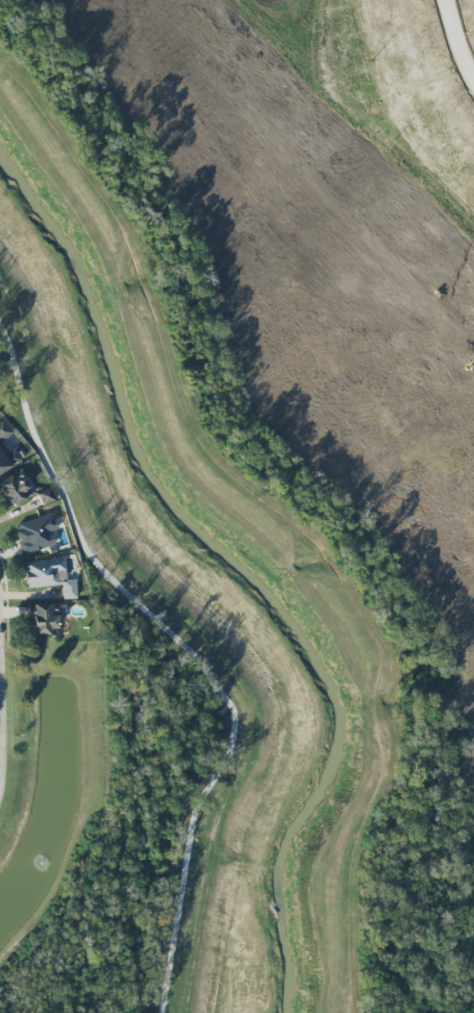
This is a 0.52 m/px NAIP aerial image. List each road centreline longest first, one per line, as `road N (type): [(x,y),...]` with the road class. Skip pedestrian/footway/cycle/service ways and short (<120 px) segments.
road 1 (residential): [(336,0),(330,7),(368,135),(367,158),(338,186),(333,211),(473,354)]
road 2 (residential): [(473,597),(405,517),(399,491),(473,402)]

